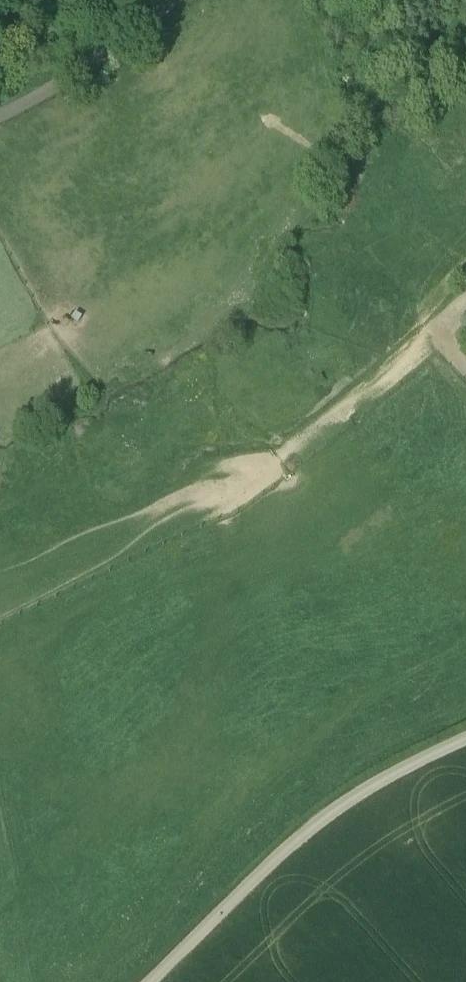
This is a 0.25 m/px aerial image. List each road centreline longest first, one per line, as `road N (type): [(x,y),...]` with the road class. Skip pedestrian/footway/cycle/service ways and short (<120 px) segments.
road 1 (unclassified): [(0,116),(132,41),(170,0)]

